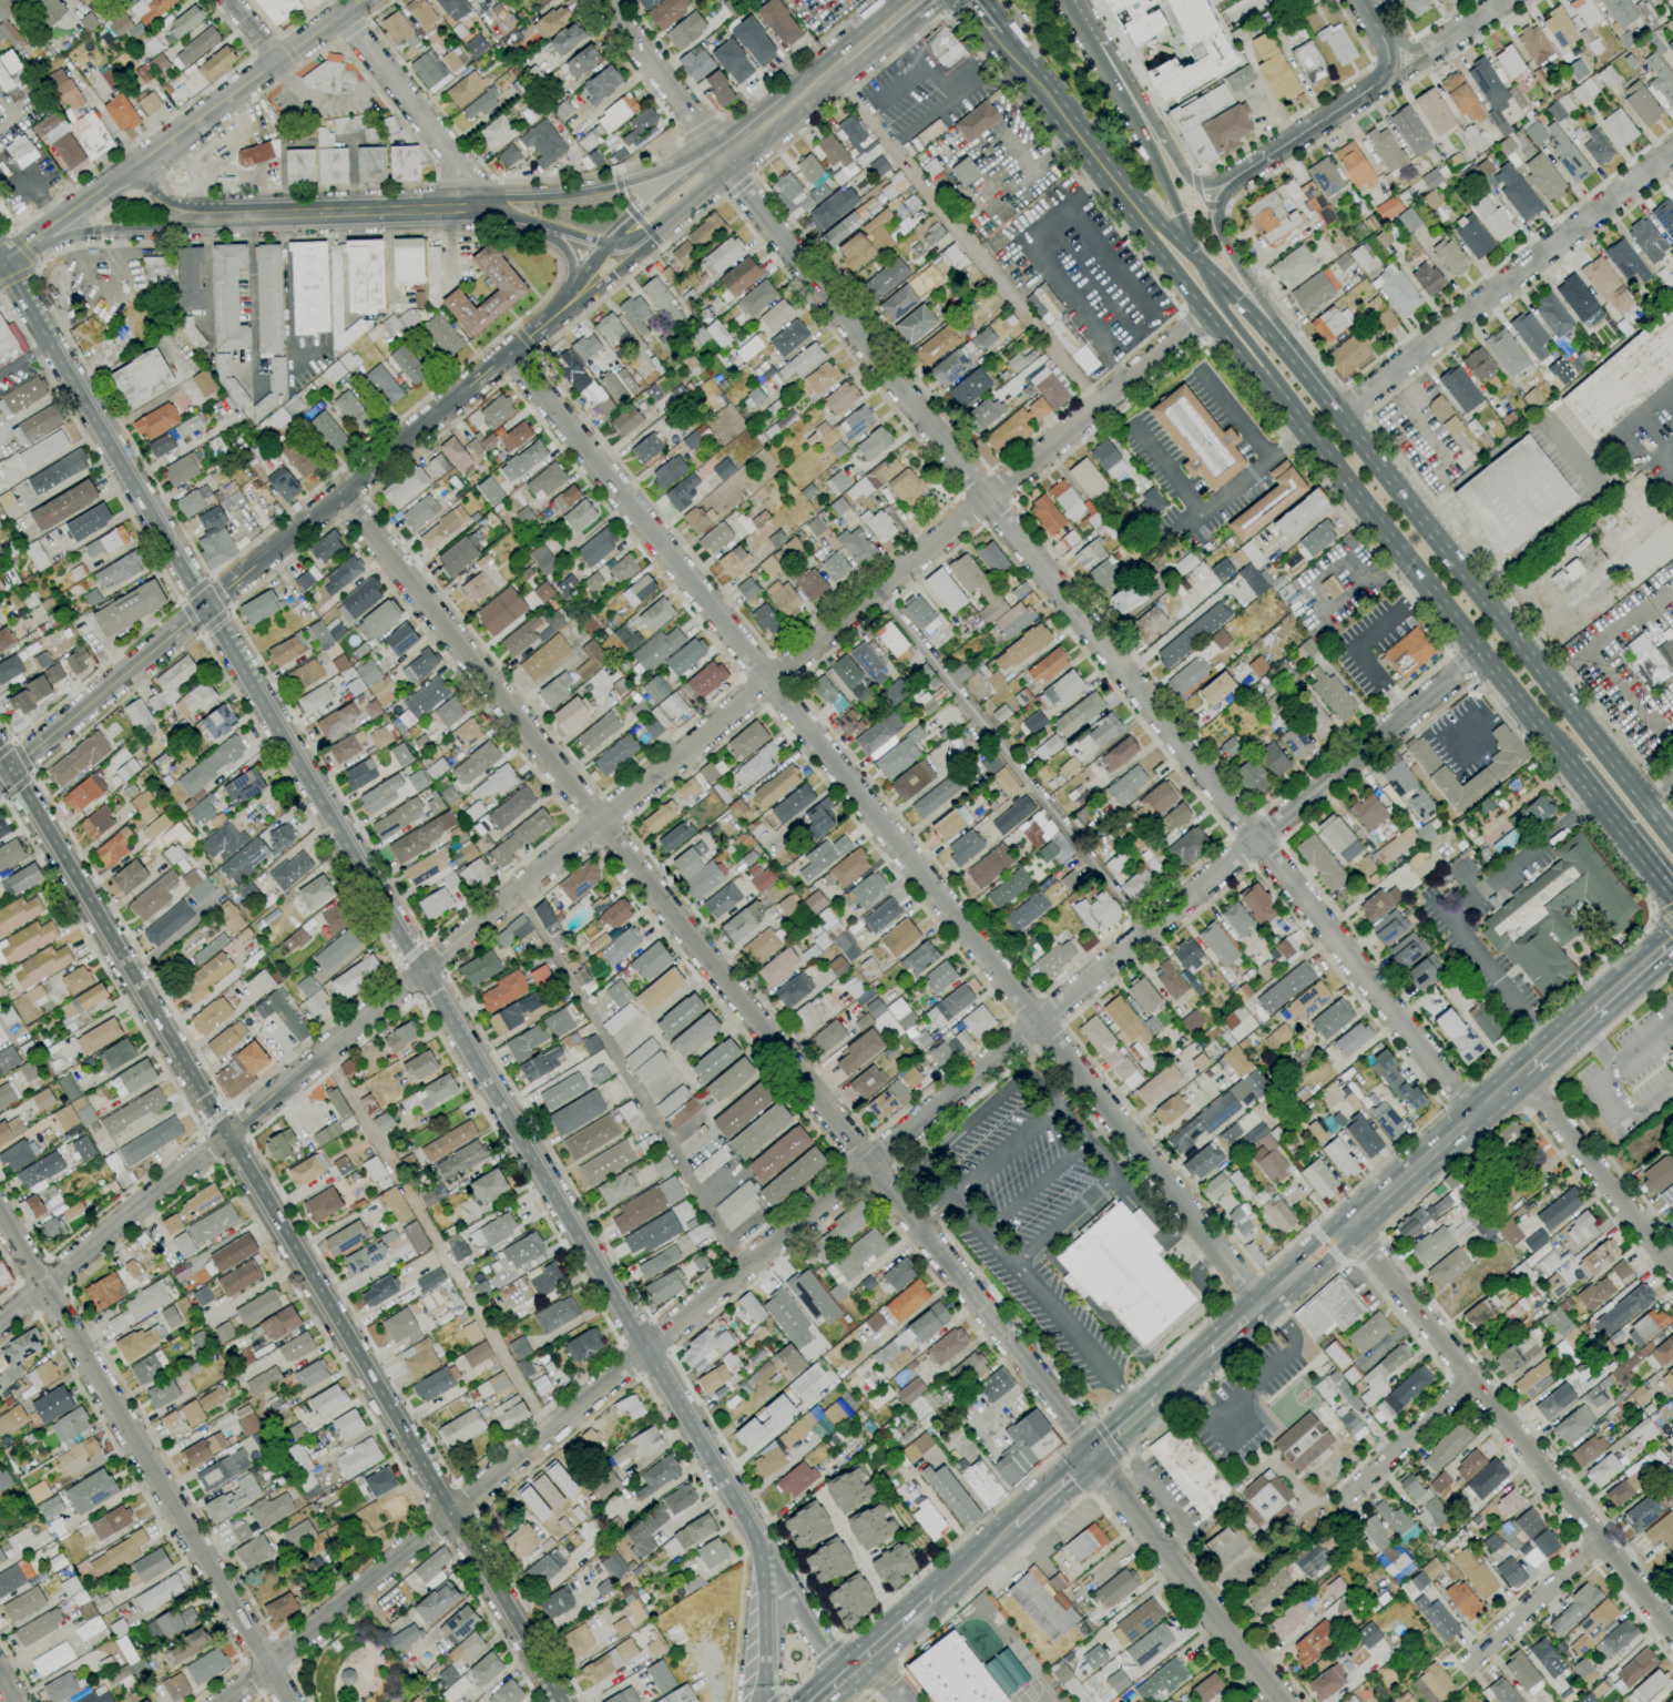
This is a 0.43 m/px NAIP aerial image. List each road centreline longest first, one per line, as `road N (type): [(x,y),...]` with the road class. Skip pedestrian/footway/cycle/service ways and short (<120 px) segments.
road 1 (residential): [(1478,650),(222,1701)]
road 2 (residential): [(1208,317),(0,1322)]
road 3 (residential): [(600,0),(1472,1117)]
road 4 (tertiary): [(339,495),(1092,1456)]
road 5 (residential): [(510,350),(1263,1304)]
road 6 (secondary): [(762,1542),(206,605)]
road 7 (secondary): [(0,751),(510,1613)]
road 8 (primary): [(1143,220),(1146,237),(1208,317),(1271,384),(1567,760)]
road 9 (residential): [(0,1217),(290,1701)]
road 10 (primary): [(1672,836),(1337,414)]
road 11 (residential): [(1348,1227),(1672,1634)]
road 12 (tertiary): [(555,315),(206,605)]
road 13 (residential): [(1337,414),(1672,151)]
road 14 (secondary): [(206,605),(6,262)]
road 15 (primary): [(1522,1073),(1263,1304)]
road 16 (primary): [(1130,100),(1203,266),(1271,384)]
road 17 (tertiary): [(1092,1456),(1283,1701)]
road 18 (secondary): [(361,0),(134,167)]
road 19 (primary): [(970,0),(1143,220)]
road 20 (tertiary): [(206,605),(0,777)]
road 21 (secondary): [(721,156),(620,185),(472,208)]
road 22 (secondary): [(223,216),(472,208)]
road 23 (residential): [(1519,1077),(1672,1268)]
road 24 (residential): [(347,10),(470,180),(472,208)]
road 25 (primary): [(1281,343),(1214,215),(1227,187),(1268,155)]
road 26 (primary): [(1281,343),(1161,227),(1143,220)]
road 27 (residential): [(1598,1540),(1467,1664)]
road 28 (secondary): [(472,208),(605,243),(647,239)]
road 29 (secondary): [(47,232),(223,216)]
road 30 (residential): [(1470,1377),(1342,1498)]
road 31 (primary): [(1567,760),(1672,896)]
road 32 (trunk): [(766,1701),(762,1542)]
road 33 (tertiary): [(843,1678),(762,1542)]
road 34 (secondary): [(721,156),(605,243)]
road 35 (secondary): [(721,156),(834,70)]
road 36 (tertiary): [(1268,155),(1384,80)]
road 37 (primary): [(1614,991),(1522,1073)]

